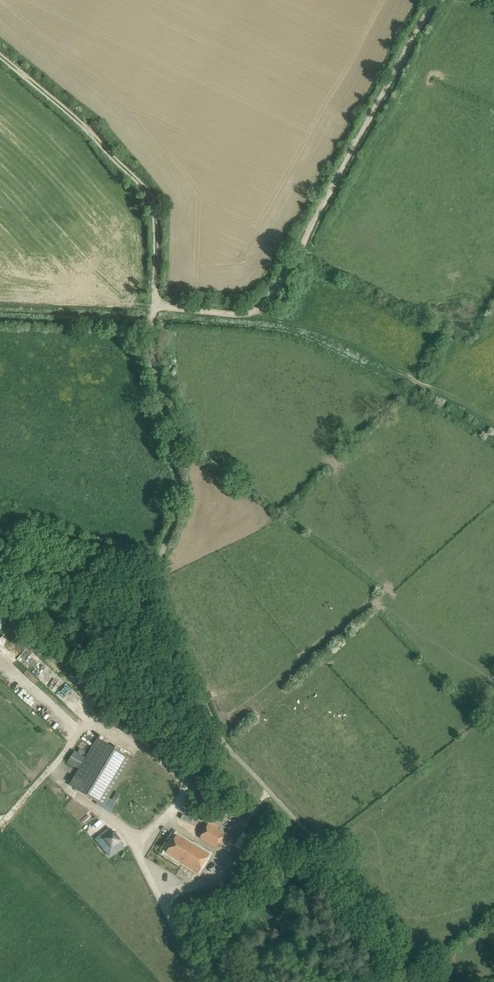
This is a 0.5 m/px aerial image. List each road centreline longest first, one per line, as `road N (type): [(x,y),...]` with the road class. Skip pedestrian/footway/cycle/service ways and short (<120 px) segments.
road 1 (track): [(155,305),(232,314),(272,298),(434,0)]
road 2 (track): [(153,327),(182,501),(159,582),(225,745)]
road 3 (track): [(0,58),(64,109),(152,200),(155,305)]
road 4 (track): [(183,782),(104,726),(87,725),(0,821)]
road 5 (unclassified): [(200,981),(129,831),(87,802)]

